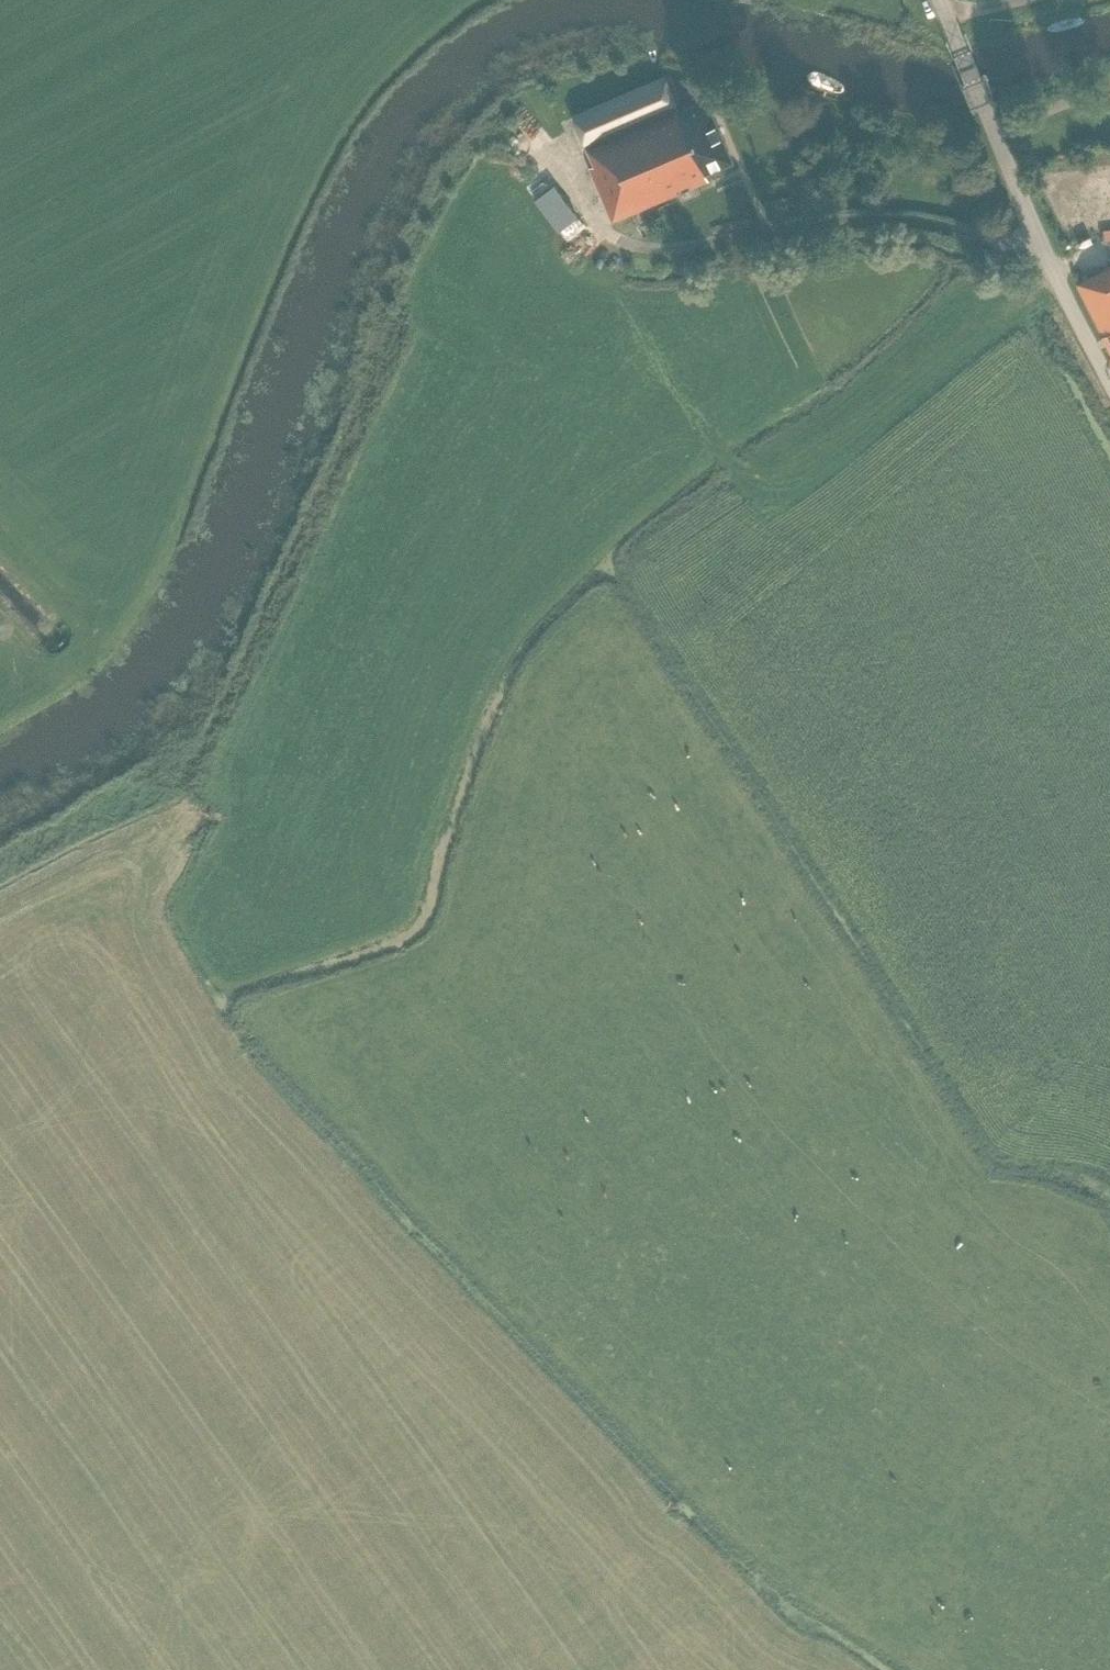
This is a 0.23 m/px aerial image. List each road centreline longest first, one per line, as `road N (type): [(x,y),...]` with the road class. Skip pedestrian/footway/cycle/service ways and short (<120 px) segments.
road 1 (tertiary): [(1109,381),(1040,250),(941,0)]

